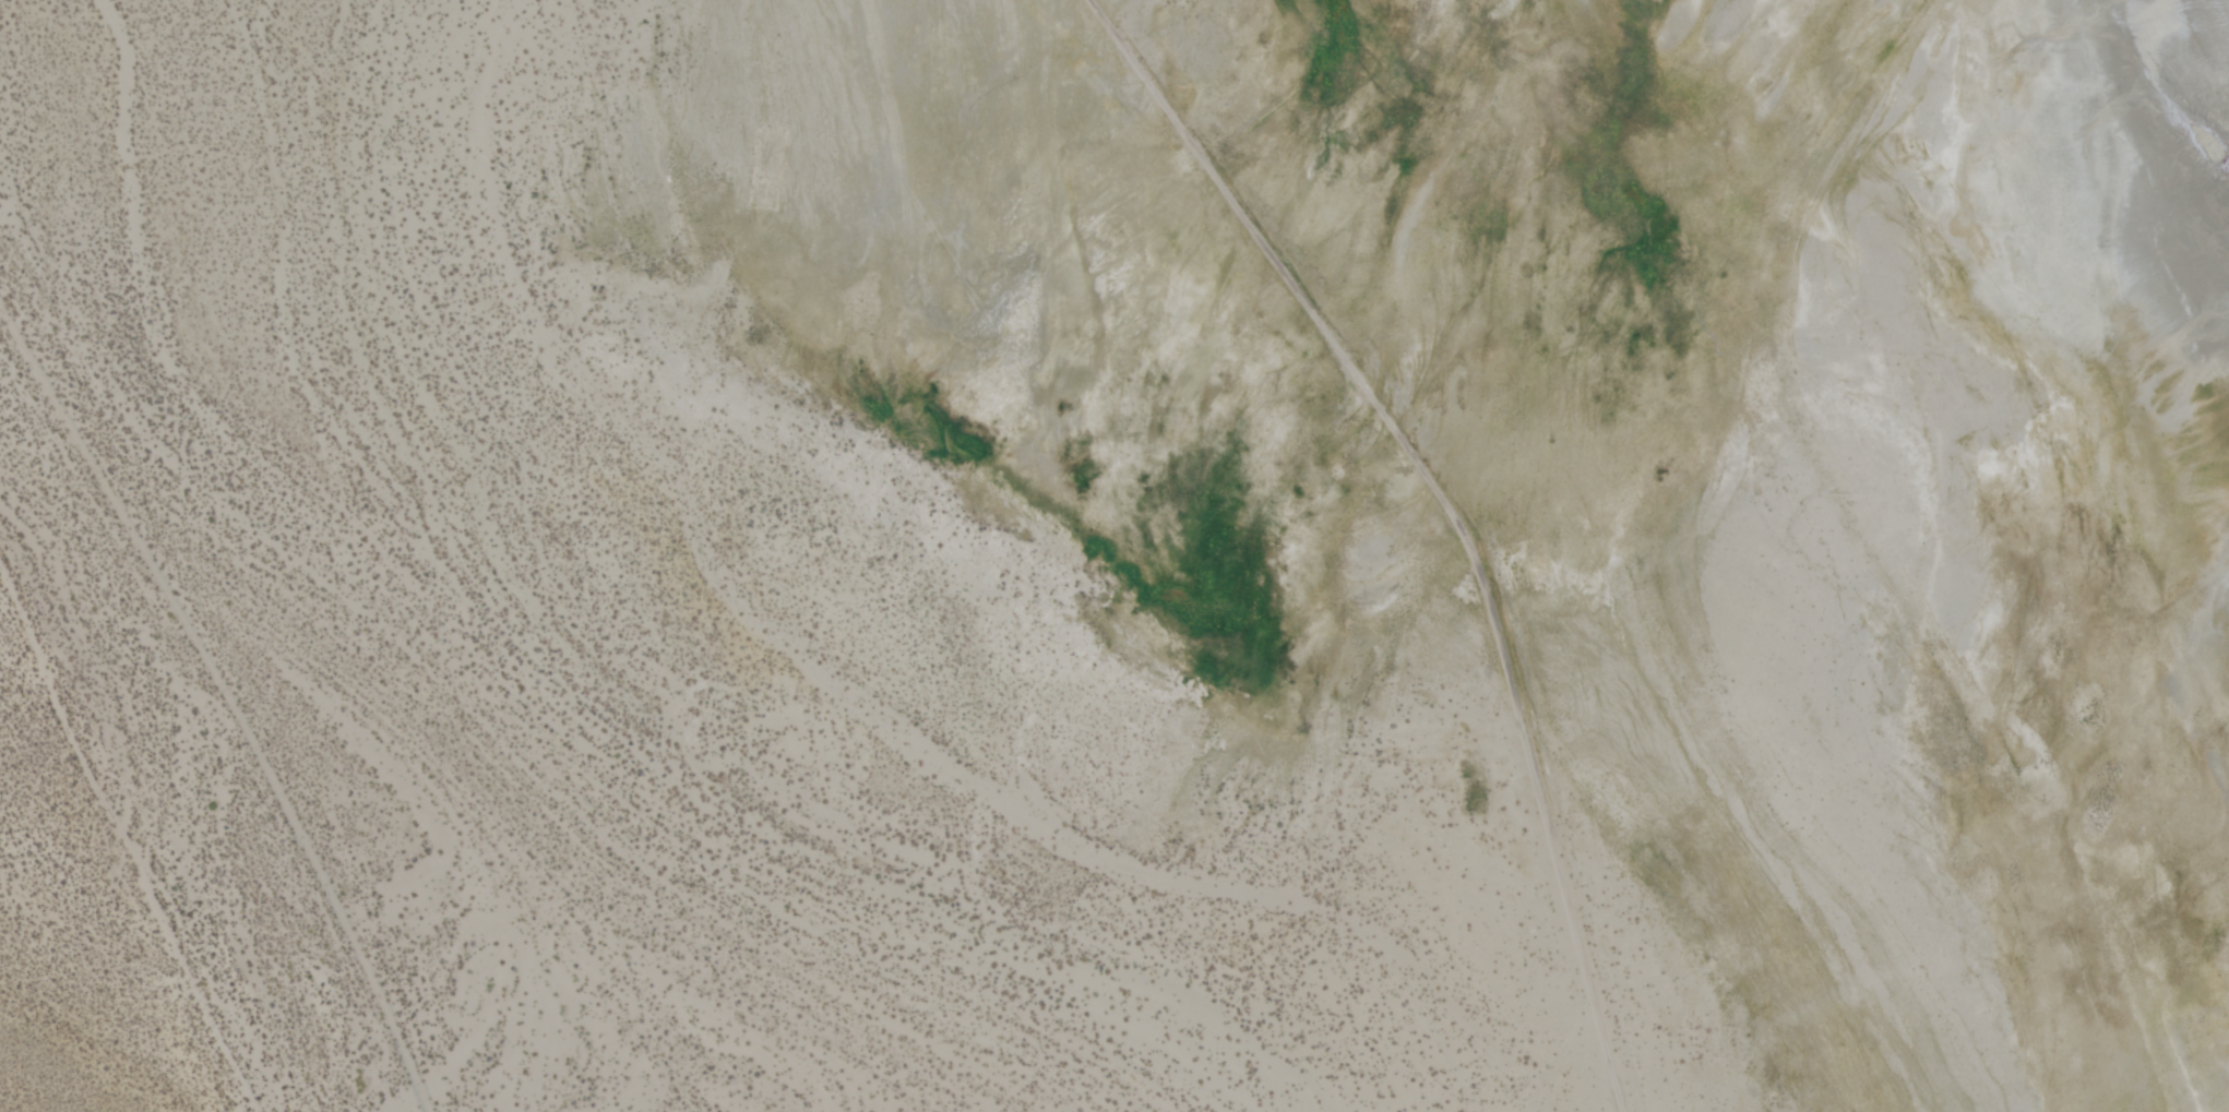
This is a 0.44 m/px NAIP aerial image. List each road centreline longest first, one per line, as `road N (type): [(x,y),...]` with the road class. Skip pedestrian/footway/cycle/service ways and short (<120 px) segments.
road 1 (track): [(1615,1111),(1487,620),(1450,523),(1080,0)]
road 2 (track): [(249,1111),(61,733),(0,586)]

